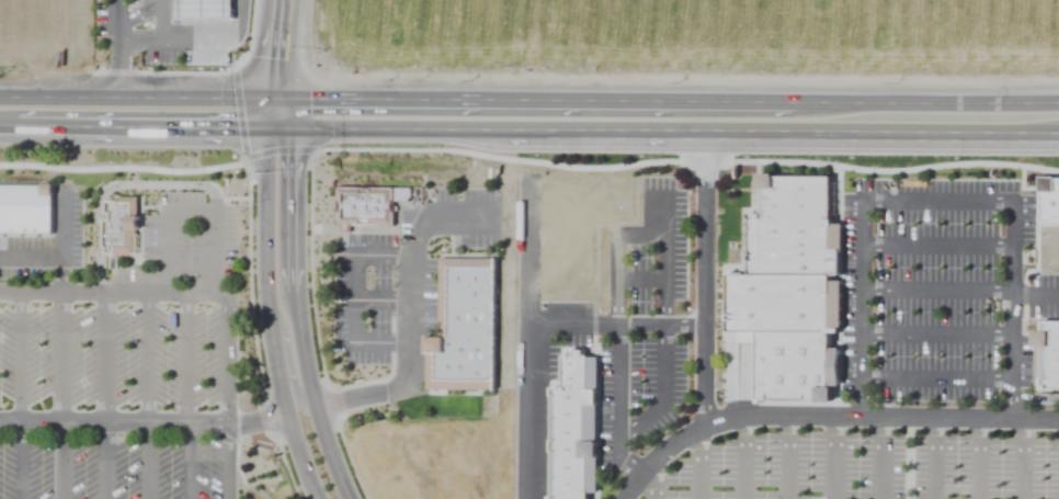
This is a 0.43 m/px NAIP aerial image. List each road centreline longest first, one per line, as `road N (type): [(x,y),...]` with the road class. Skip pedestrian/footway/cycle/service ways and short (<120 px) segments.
road 1 (trunk): [(1058,98),(547,94),(316,98),(287,109)]
road 2 (trunk): [(592,117),(1058,123)]
road 3 (residential): [(287,109),(289,345),(334,498)]
road 4 (trunk): [(287,109),(317,123),(592,117)]
road 5 (trunk): [(287,109),(0,111)]

